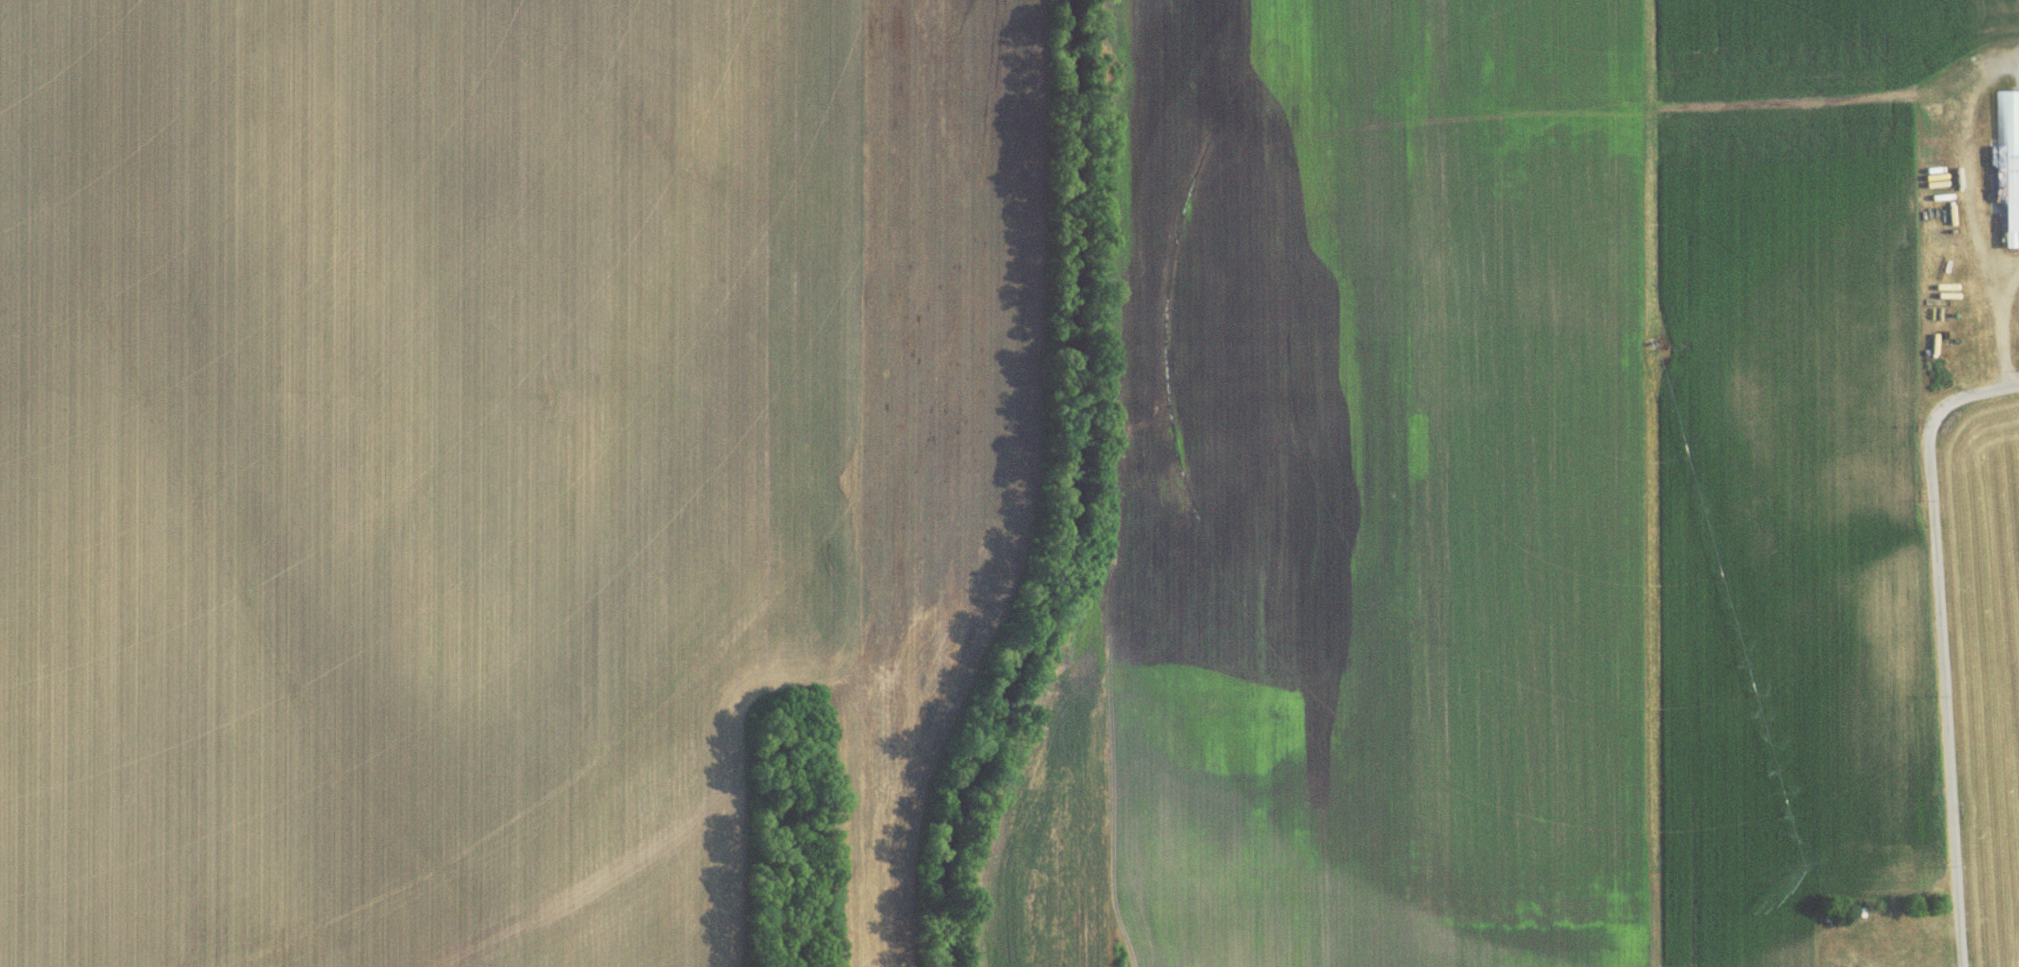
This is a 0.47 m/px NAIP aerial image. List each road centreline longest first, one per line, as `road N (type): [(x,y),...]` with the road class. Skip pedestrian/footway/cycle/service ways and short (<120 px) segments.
road 1 (residential): [(1963,966),(1931,443),(1940,410),(2018,386)]

